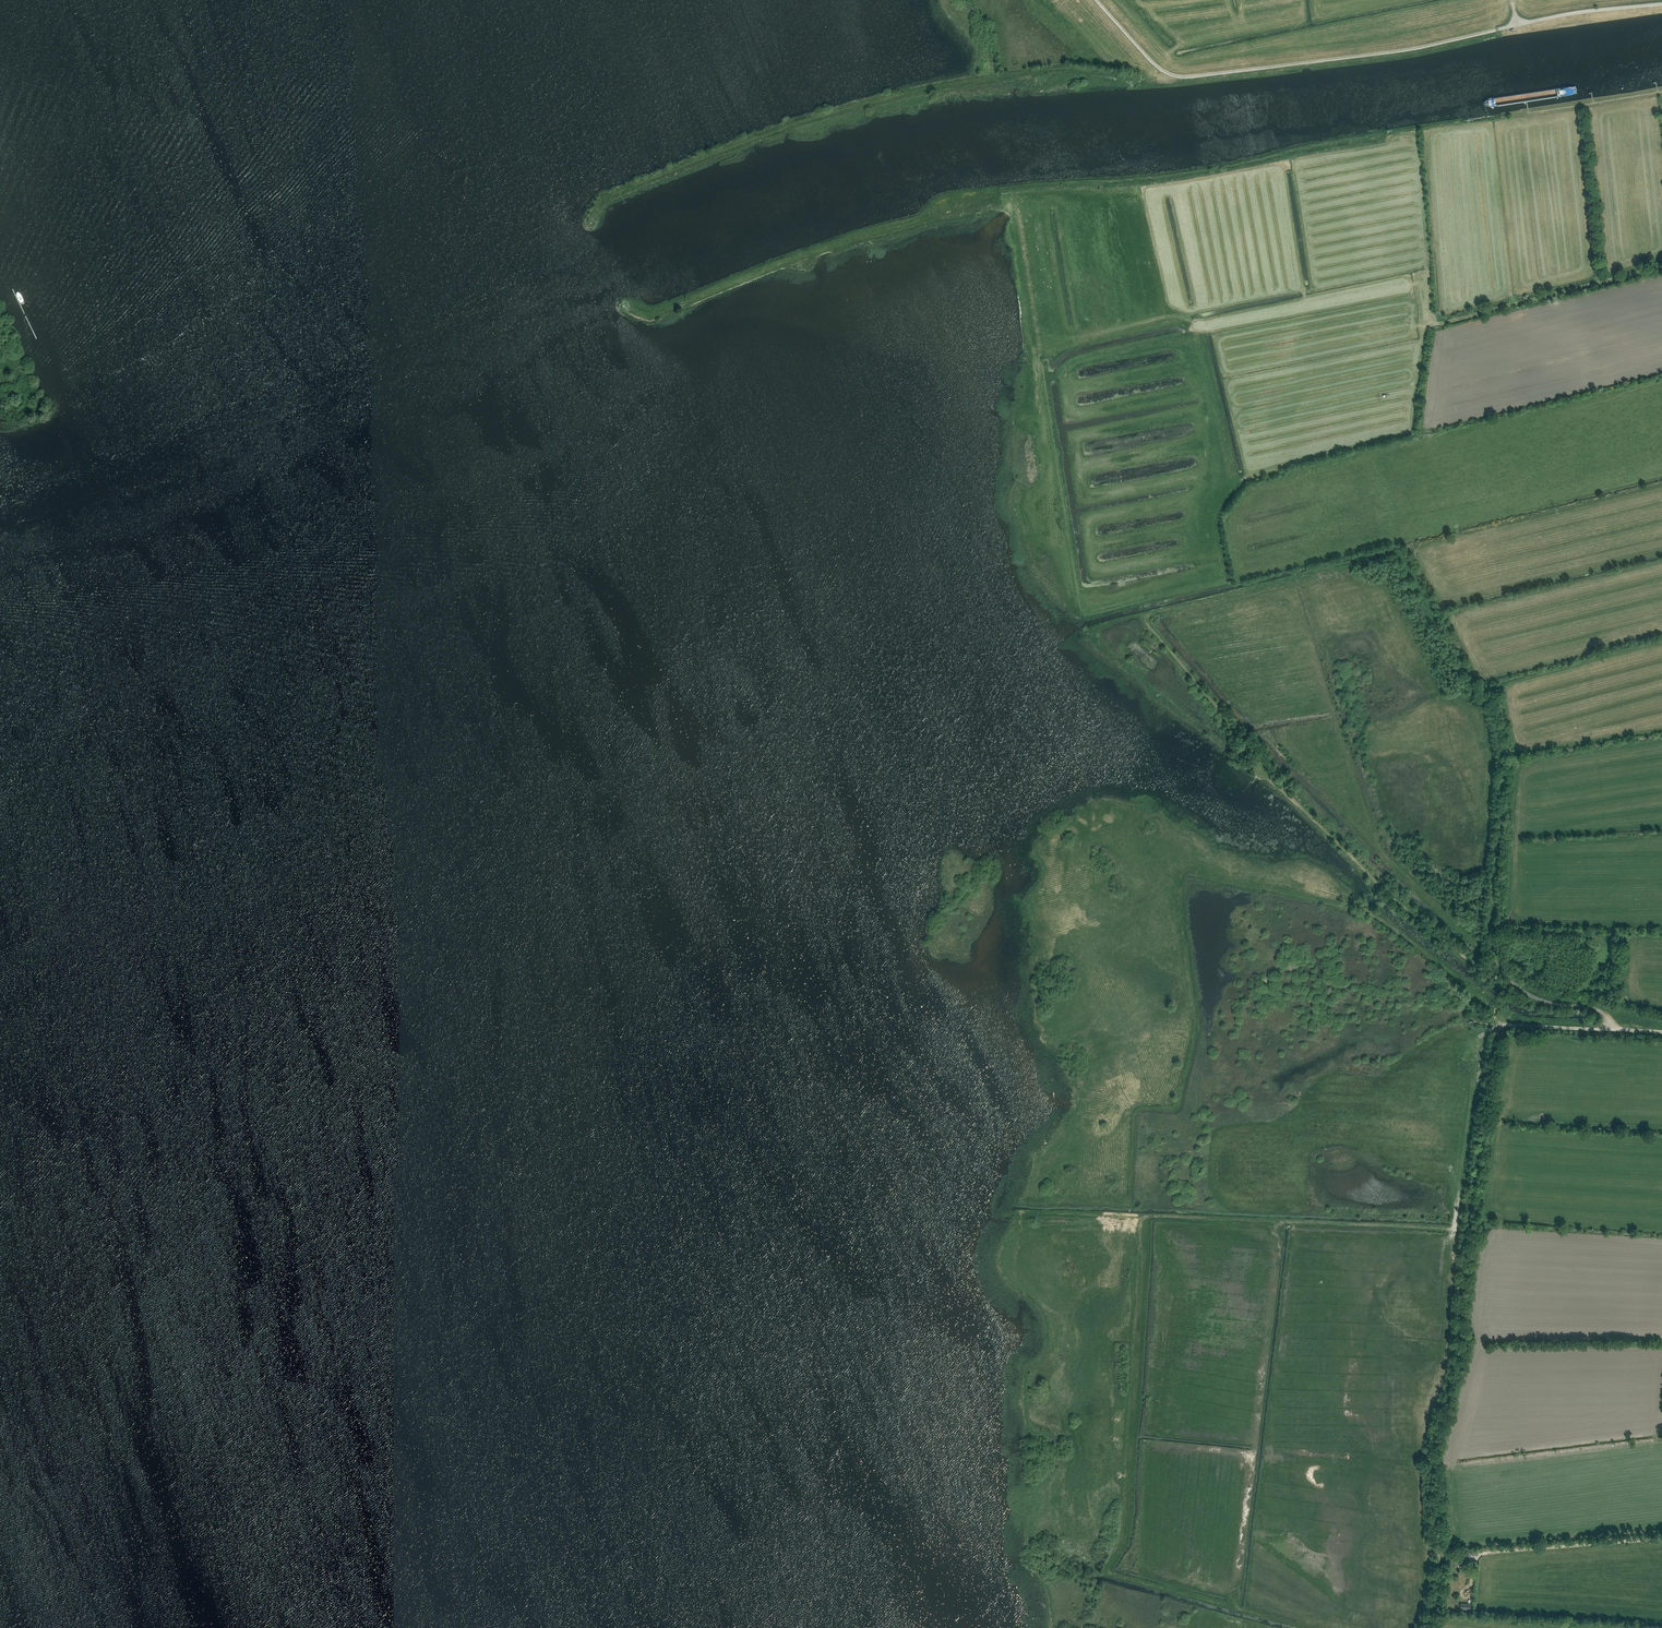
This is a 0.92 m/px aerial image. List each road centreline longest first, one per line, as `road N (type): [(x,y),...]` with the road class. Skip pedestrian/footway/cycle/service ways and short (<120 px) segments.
road 1 (track): [(1419,1627),(1434,1582),(1432,1457),(1462,1341),(1496,1026),(1661,1032)]
road 2 (track): [(1614,1029),(1593,1009),(1539,1001),(1495,967),(1495,953)]
road 3 (unclassified): [(1517,25),(1661,5)]

